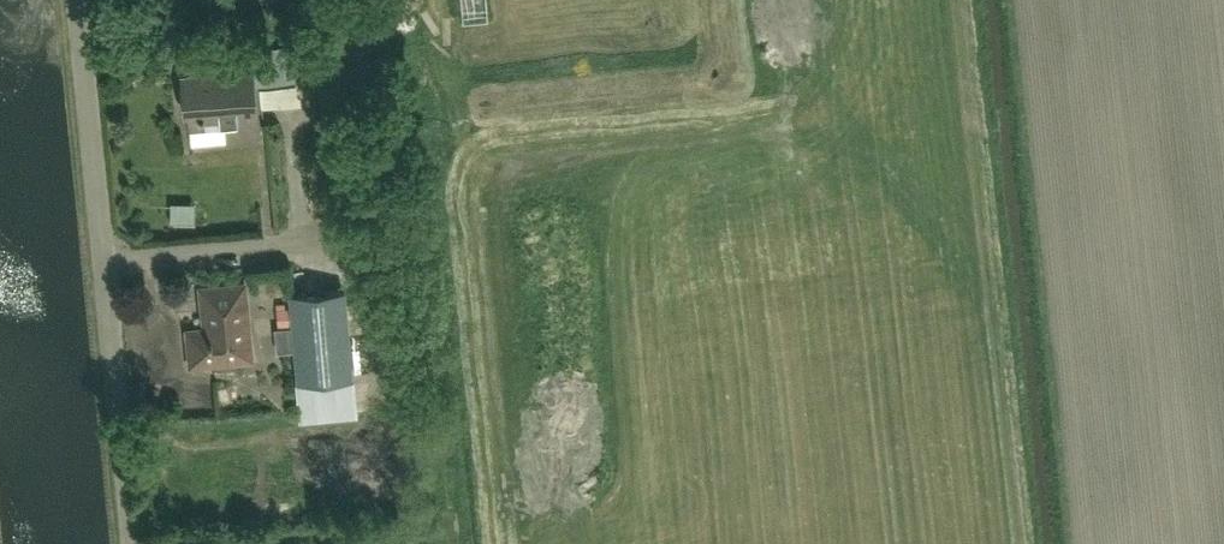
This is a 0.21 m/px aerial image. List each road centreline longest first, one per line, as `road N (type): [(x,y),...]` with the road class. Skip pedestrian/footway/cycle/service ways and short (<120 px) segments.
road 1 (unclassified): [(132,543),(76,0)]

